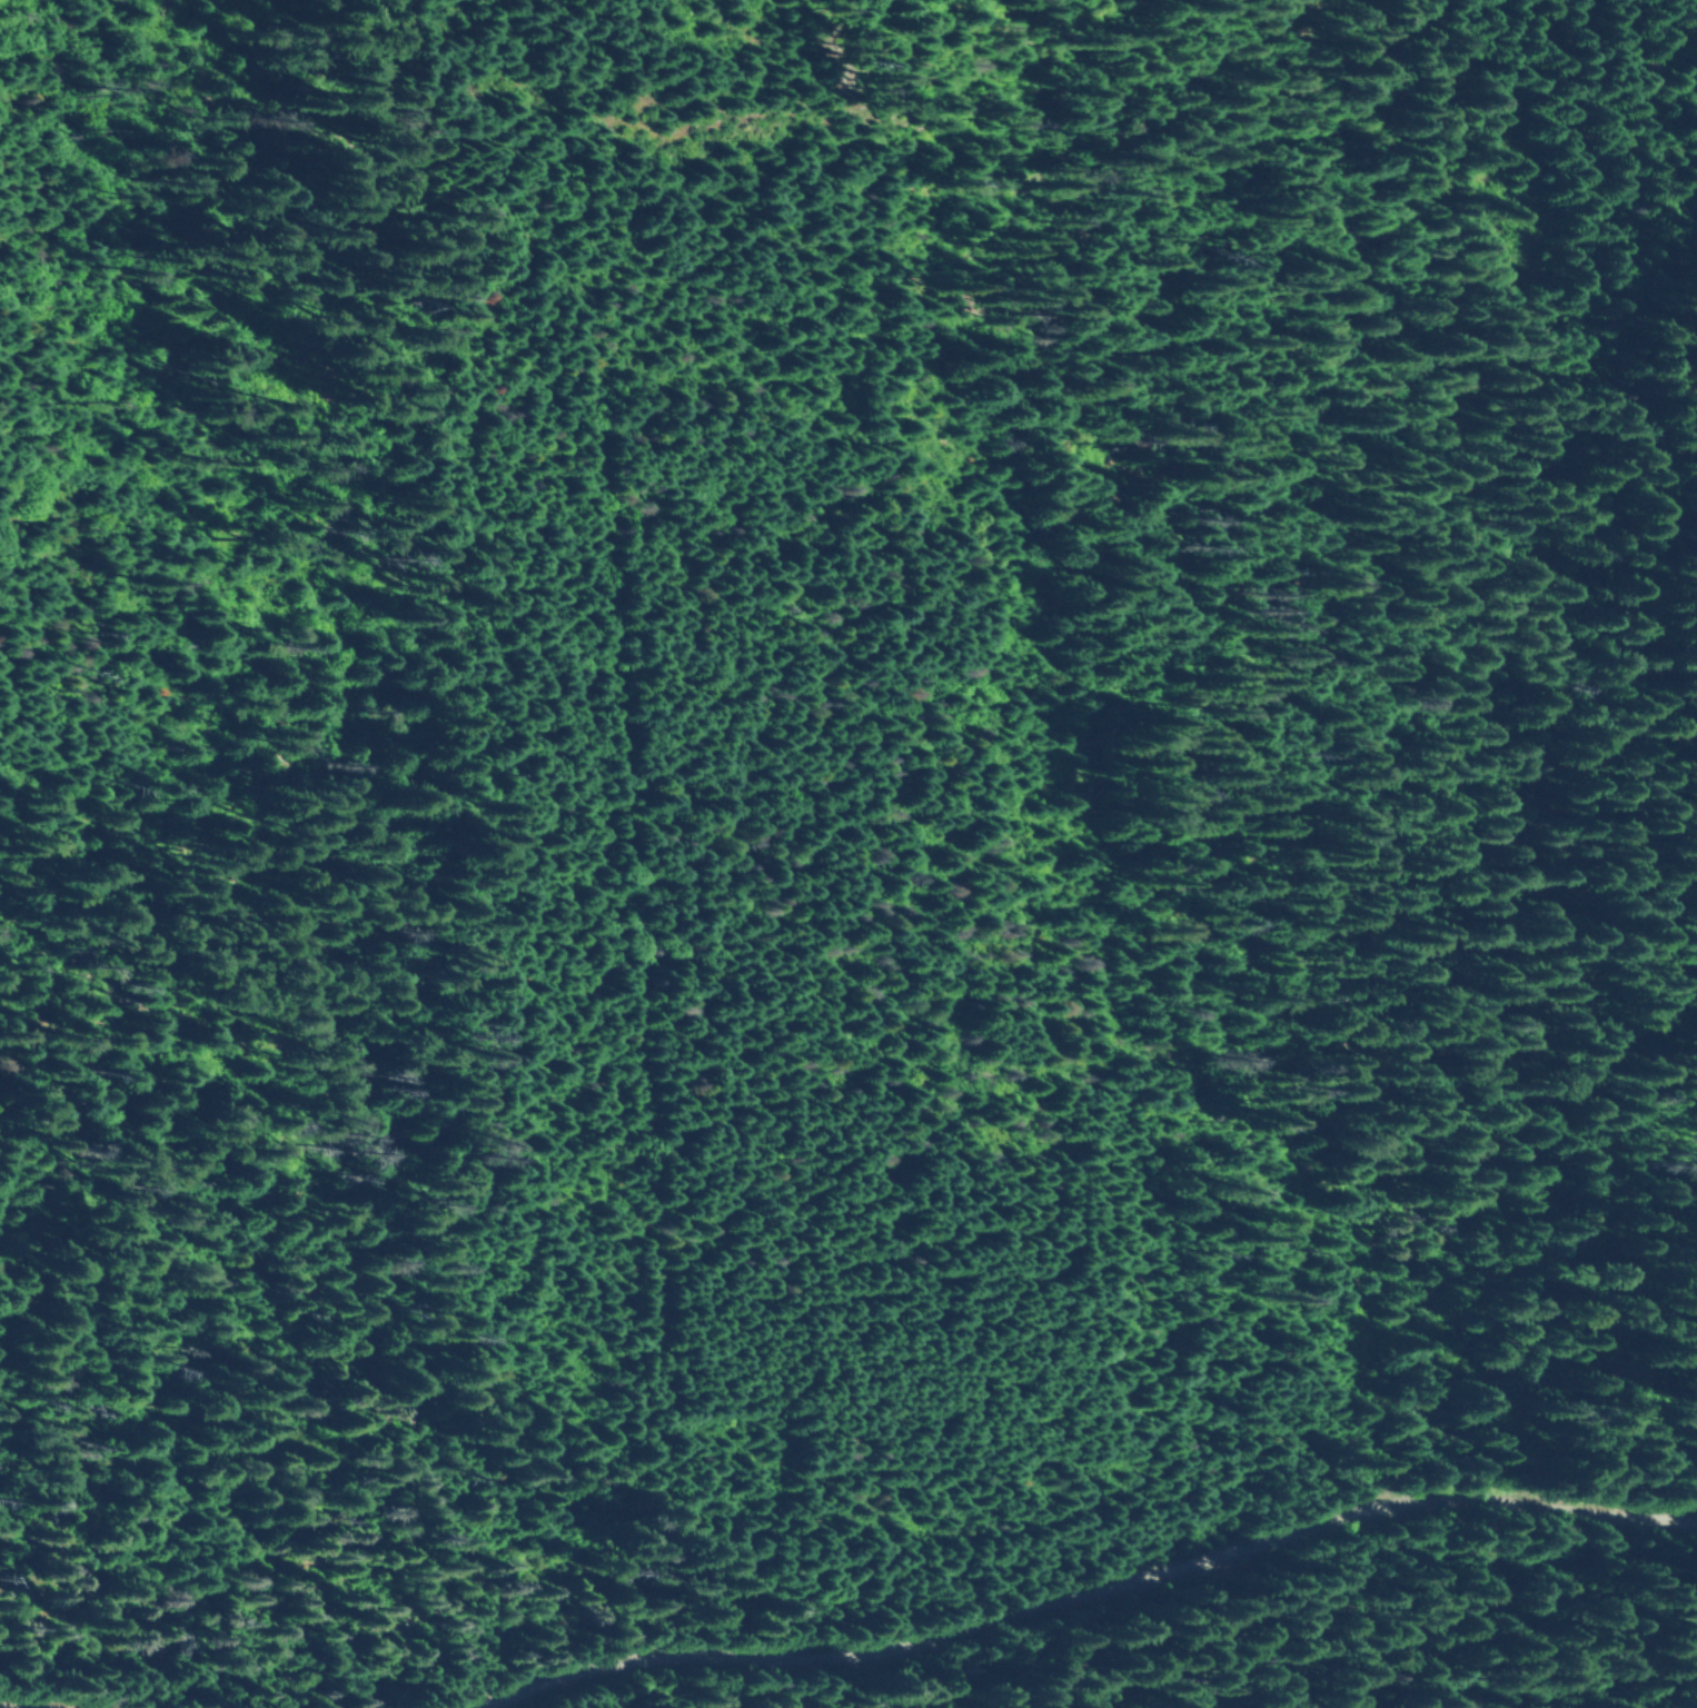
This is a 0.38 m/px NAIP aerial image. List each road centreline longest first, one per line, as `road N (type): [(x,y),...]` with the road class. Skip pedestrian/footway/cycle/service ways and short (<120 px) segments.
road 1 (track): [(1696,1523),(1600,1521),(1481,1505),(1391,1509),(903,1649),(813,1660),(647,1660),(472,1707)]

